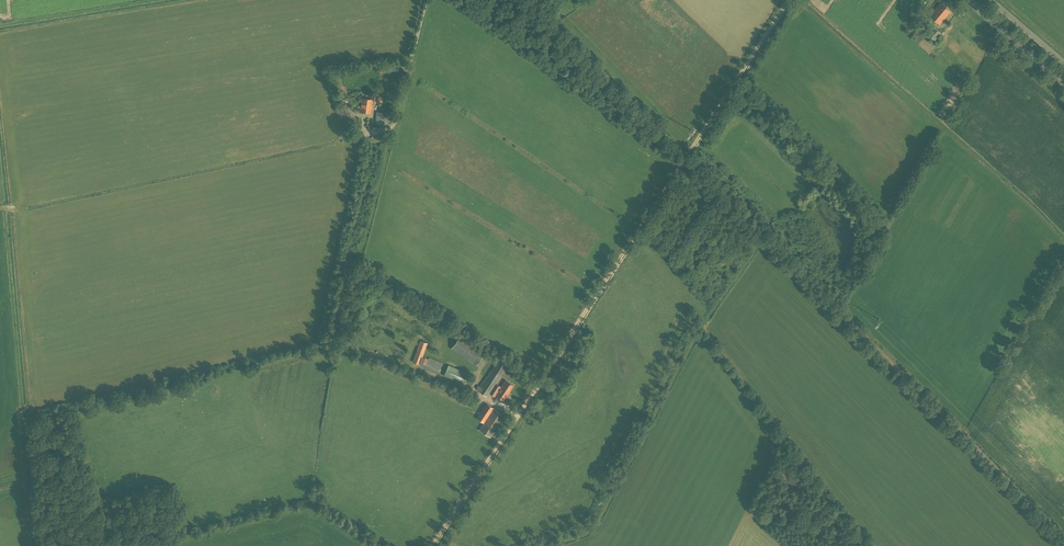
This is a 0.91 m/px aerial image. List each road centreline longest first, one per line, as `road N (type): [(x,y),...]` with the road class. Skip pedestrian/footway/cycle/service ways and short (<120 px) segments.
road 1 (track): [(787,0),(432,545)]
road 2 (primary): [(1063,83),(967,0)]

